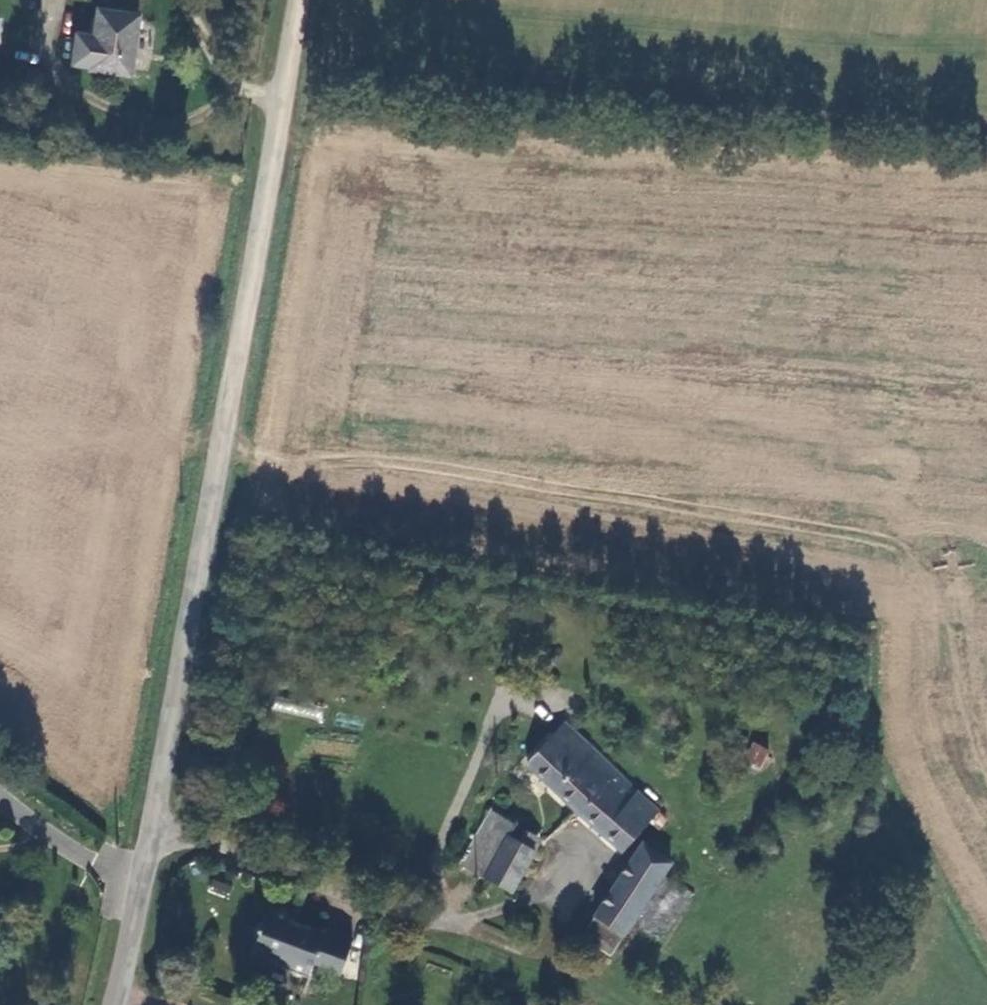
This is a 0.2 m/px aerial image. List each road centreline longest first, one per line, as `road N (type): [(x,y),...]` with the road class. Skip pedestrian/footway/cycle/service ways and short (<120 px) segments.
road 1 (unclassified): [(302,0),(123,1004)]

